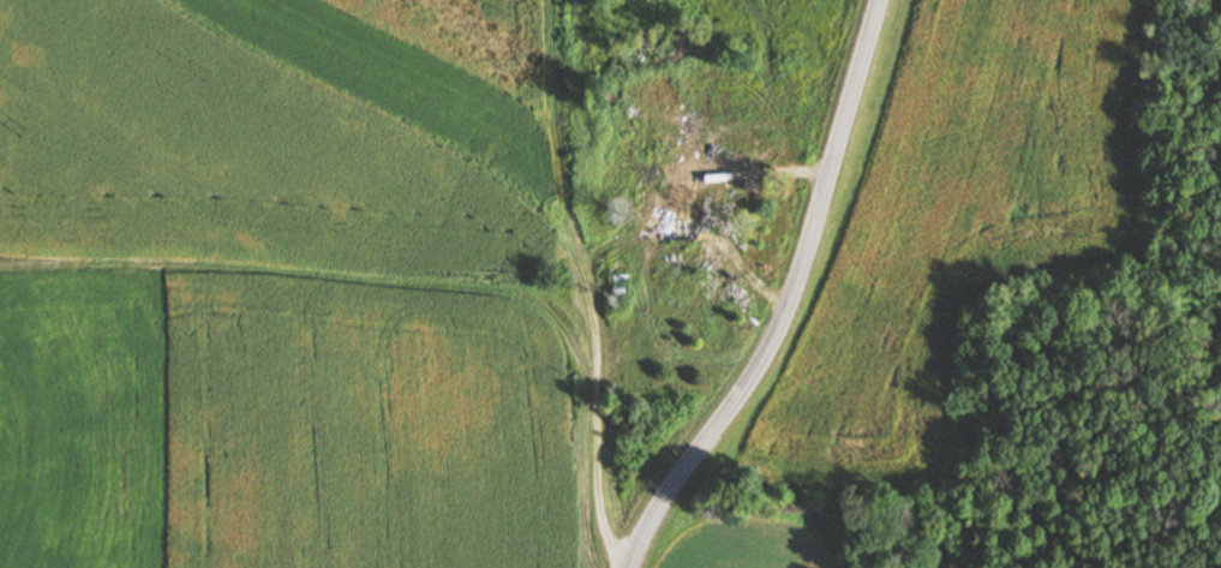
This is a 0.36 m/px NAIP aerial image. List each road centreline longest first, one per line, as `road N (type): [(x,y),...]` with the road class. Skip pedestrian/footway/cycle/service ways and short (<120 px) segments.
road 1 (secondary): [(630,567),(647,521),(749,370),(786,294),(875,0)]

